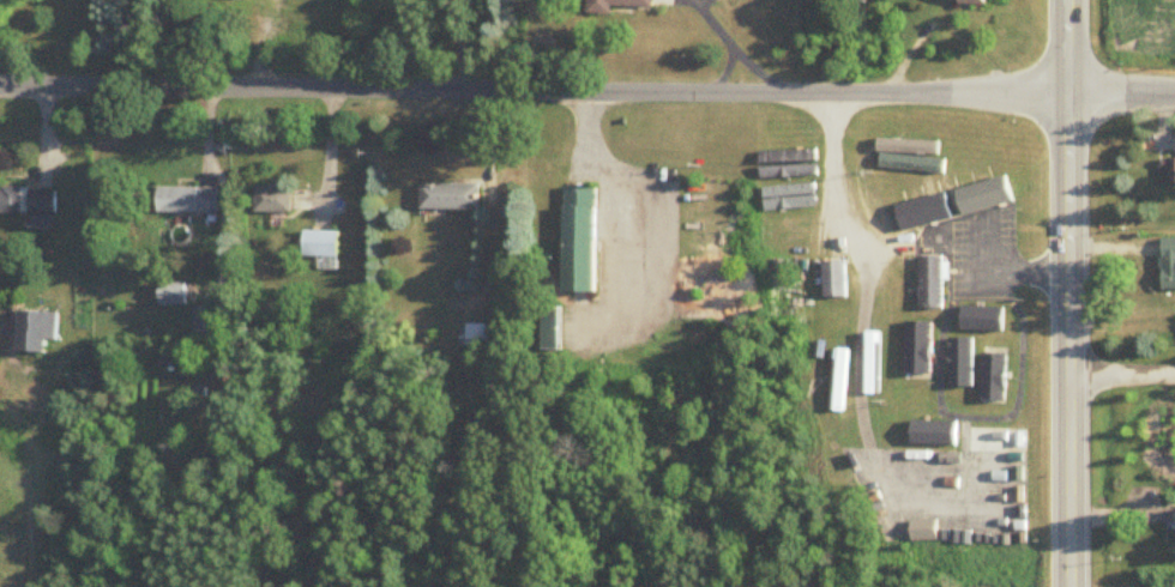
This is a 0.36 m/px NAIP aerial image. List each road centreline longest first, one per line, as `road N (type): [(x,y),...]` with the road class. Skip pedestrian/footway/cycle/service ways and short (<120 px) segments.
road 1 (residential): [(1174,94),(0,85)]
road 2 (secondary): [(1073,95),(1074,586)]

